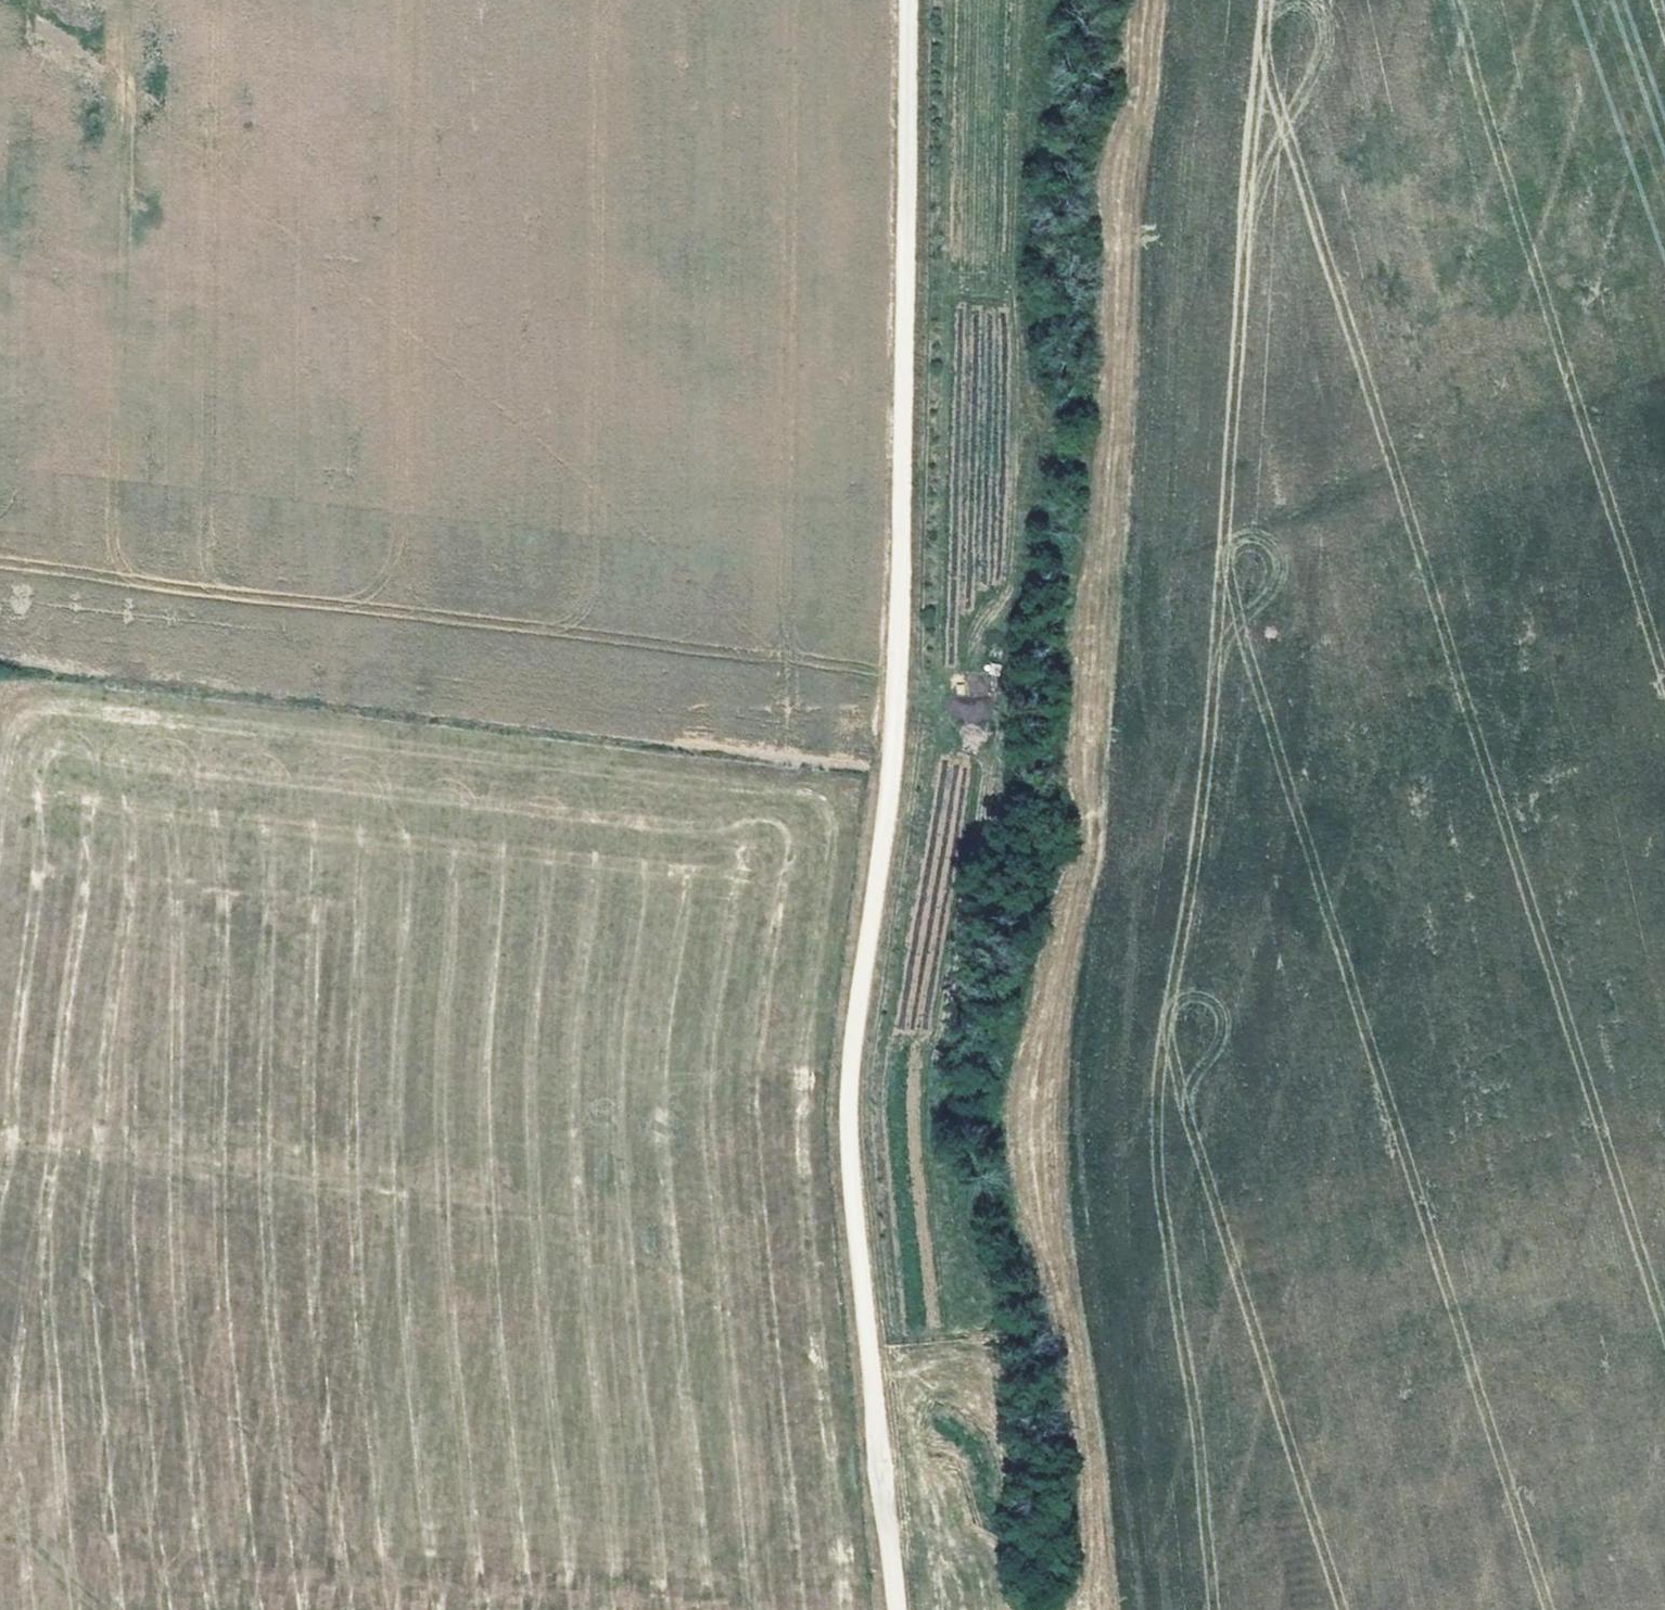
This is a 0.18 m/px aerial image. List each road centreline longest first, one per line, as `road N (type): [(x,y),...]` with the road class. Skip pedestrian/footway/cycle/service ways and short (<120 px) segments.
road 1 (track): [(897,1609),(851,1116),(893,748),(909,0)]

